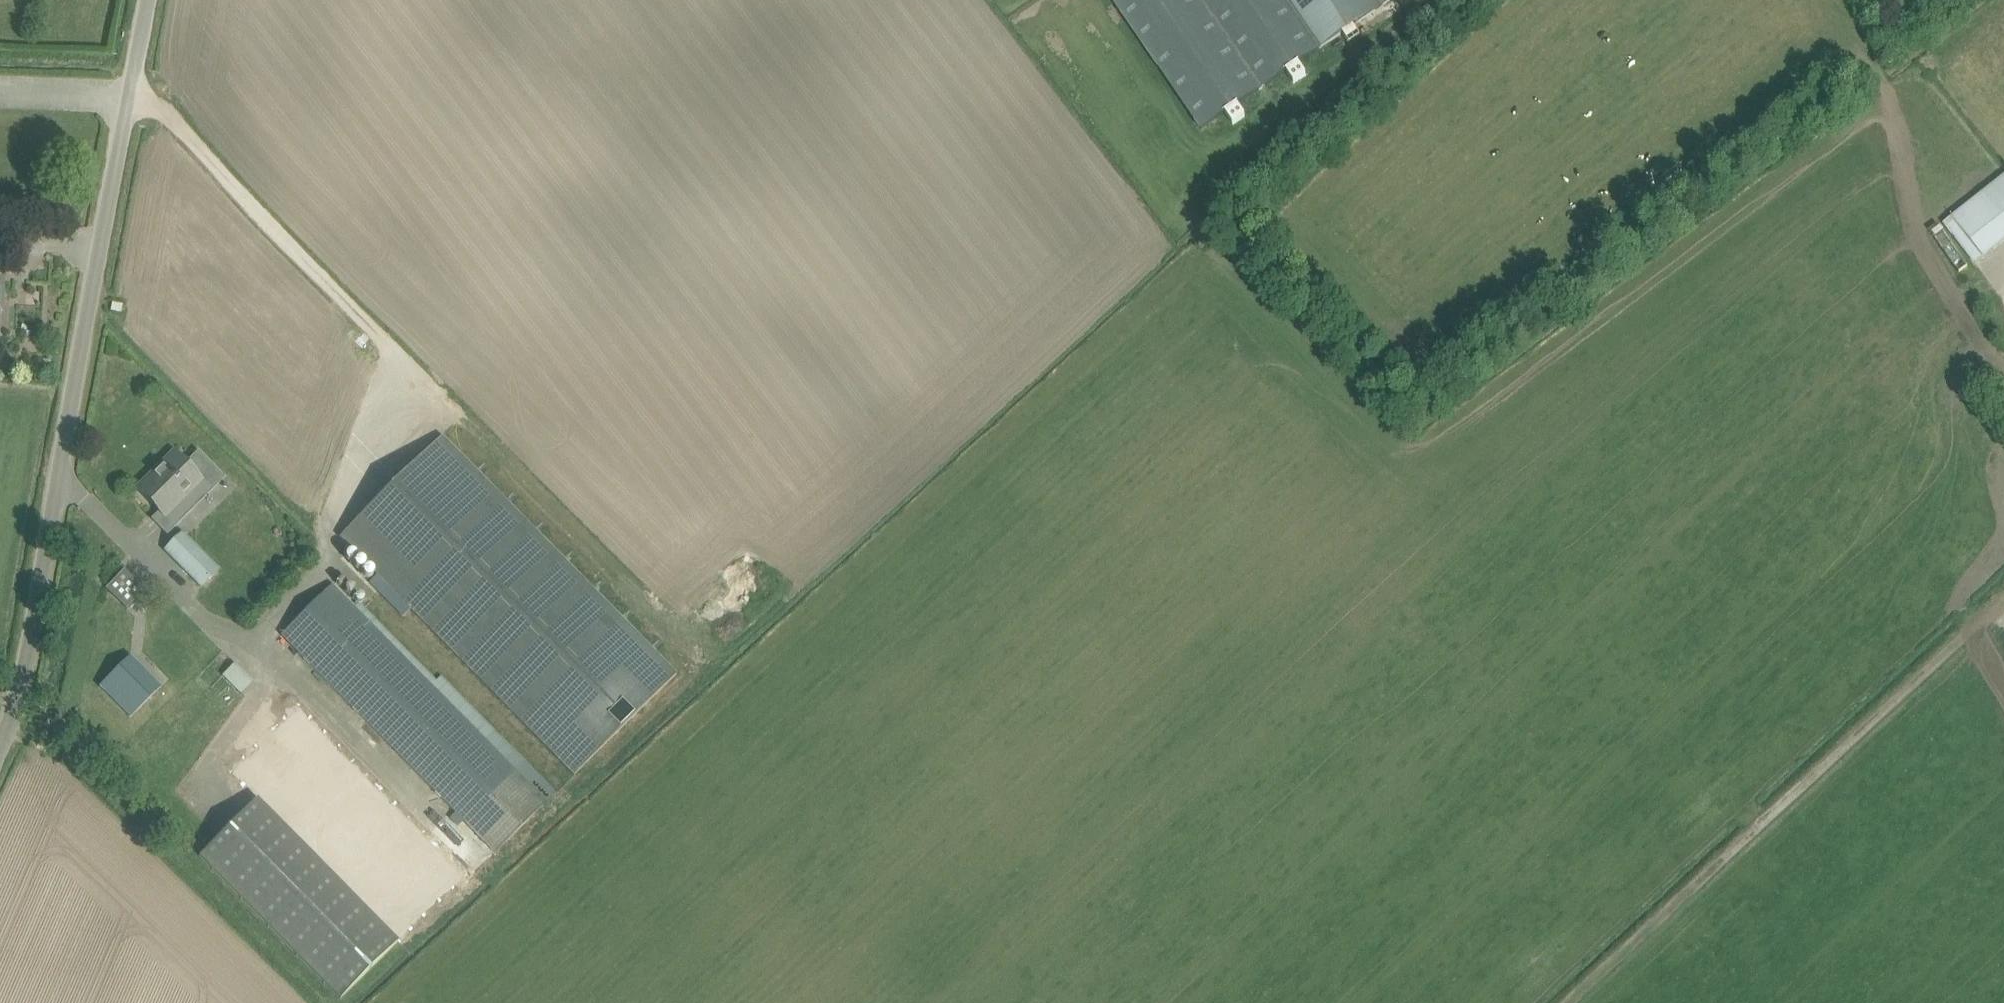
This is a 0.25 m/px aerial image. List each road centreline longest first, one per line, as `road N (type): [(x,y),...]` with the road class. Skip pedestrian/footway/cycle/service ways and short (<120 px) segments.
road 1 (unclassified): [(0,717),(35,578),(147,0)]

